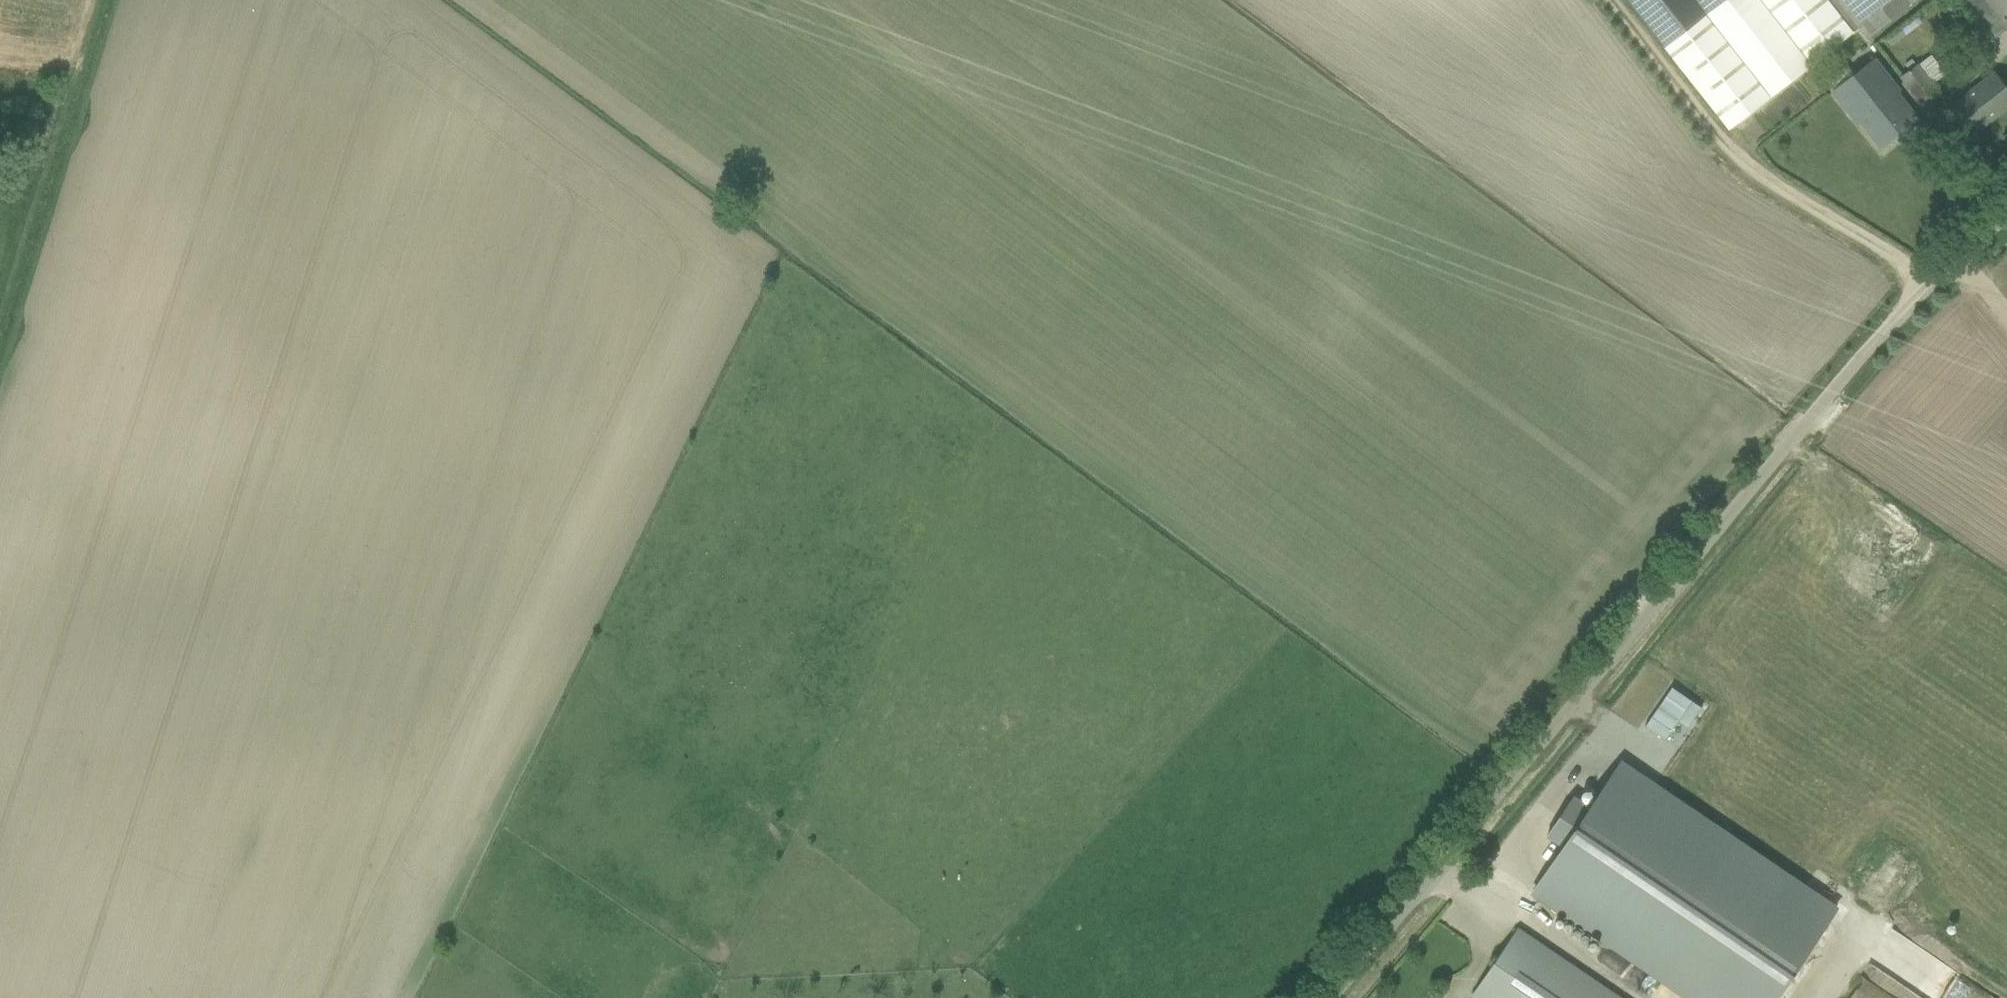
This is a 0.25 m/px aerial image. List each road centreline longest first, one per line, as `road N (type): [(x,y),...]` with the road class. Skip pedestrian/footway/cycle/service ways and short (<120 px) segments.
road 1 (unclassified): [(1333,997),(1851,369),(2006,212)]

